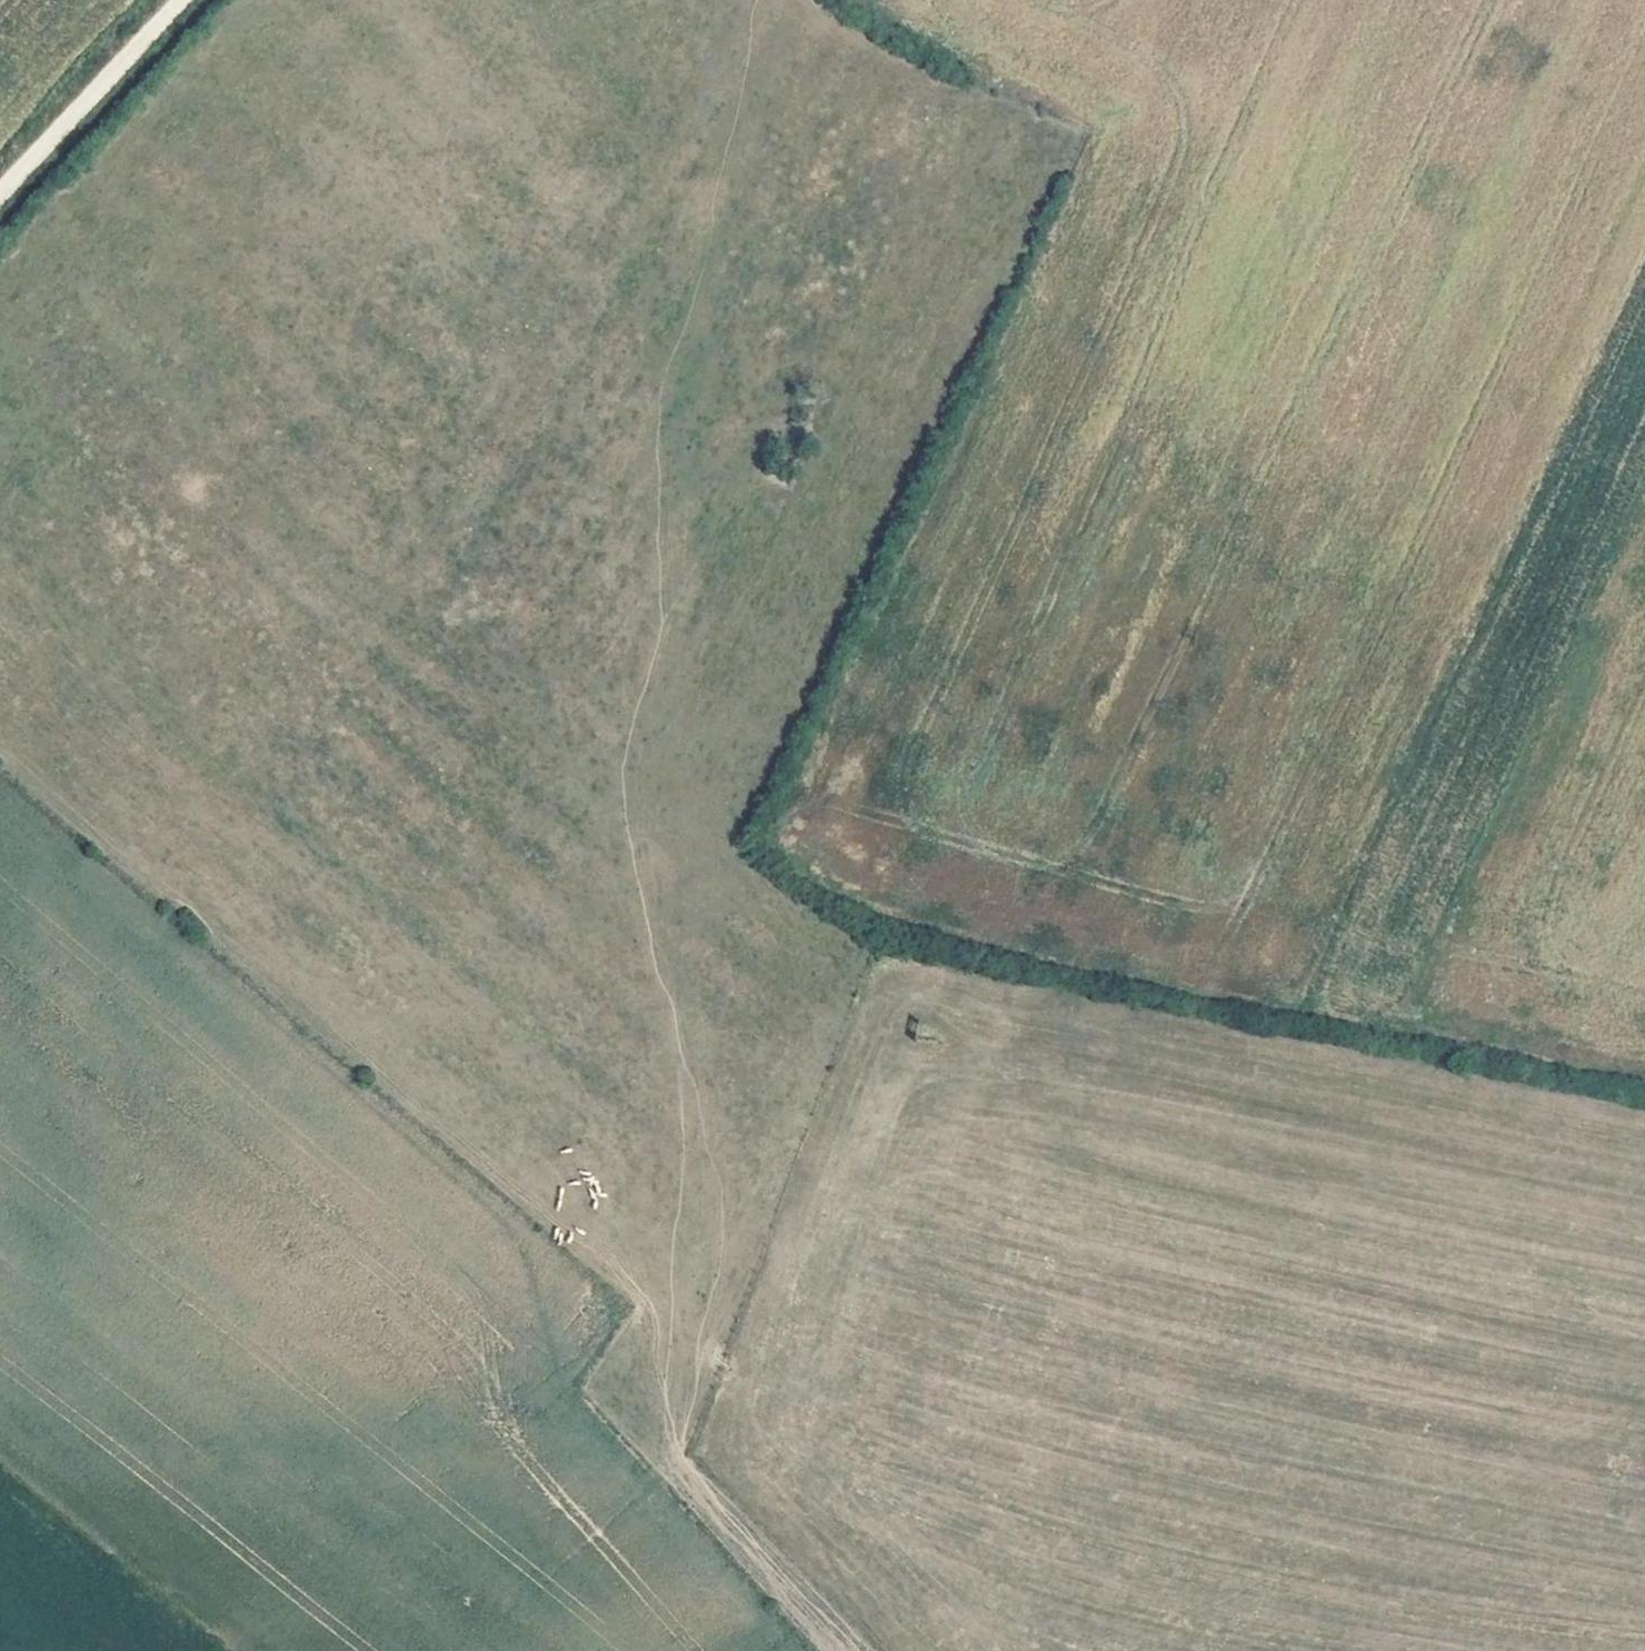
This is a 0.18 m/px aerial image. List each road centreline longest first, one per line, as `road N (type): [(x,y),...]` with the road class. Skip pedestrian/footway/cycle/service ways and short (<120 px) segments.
road 1 (track): [(1308,1009),(1644,1083)]
road 2 (track): [(0,194),(183,0)]

